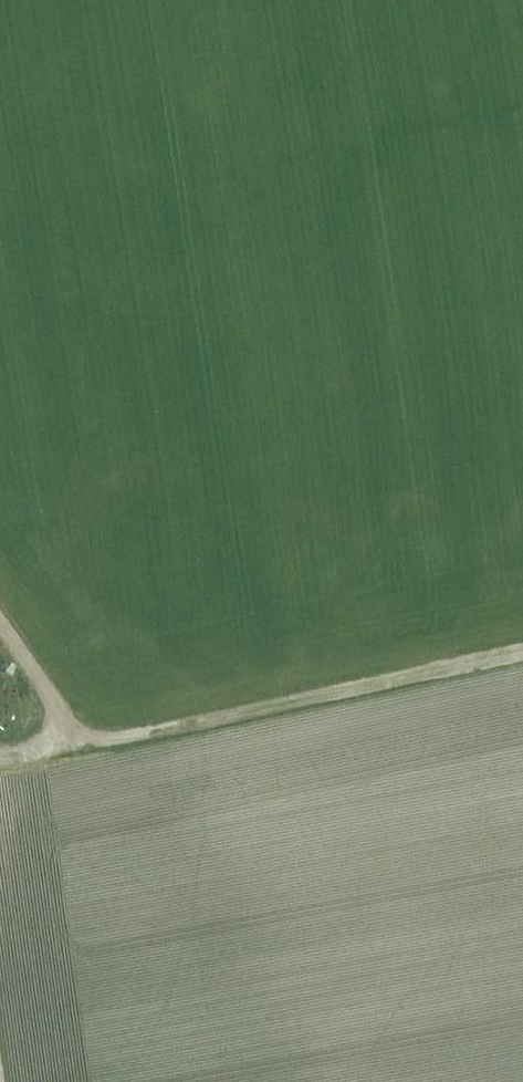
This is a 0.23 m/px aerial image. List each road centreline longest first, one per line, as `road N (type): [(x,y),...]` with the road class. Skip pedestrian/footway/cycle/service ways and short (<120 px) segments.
road 1 (track): [(0,754),(522,649)]
road 2 (track): [(0,626),(81,744)]

